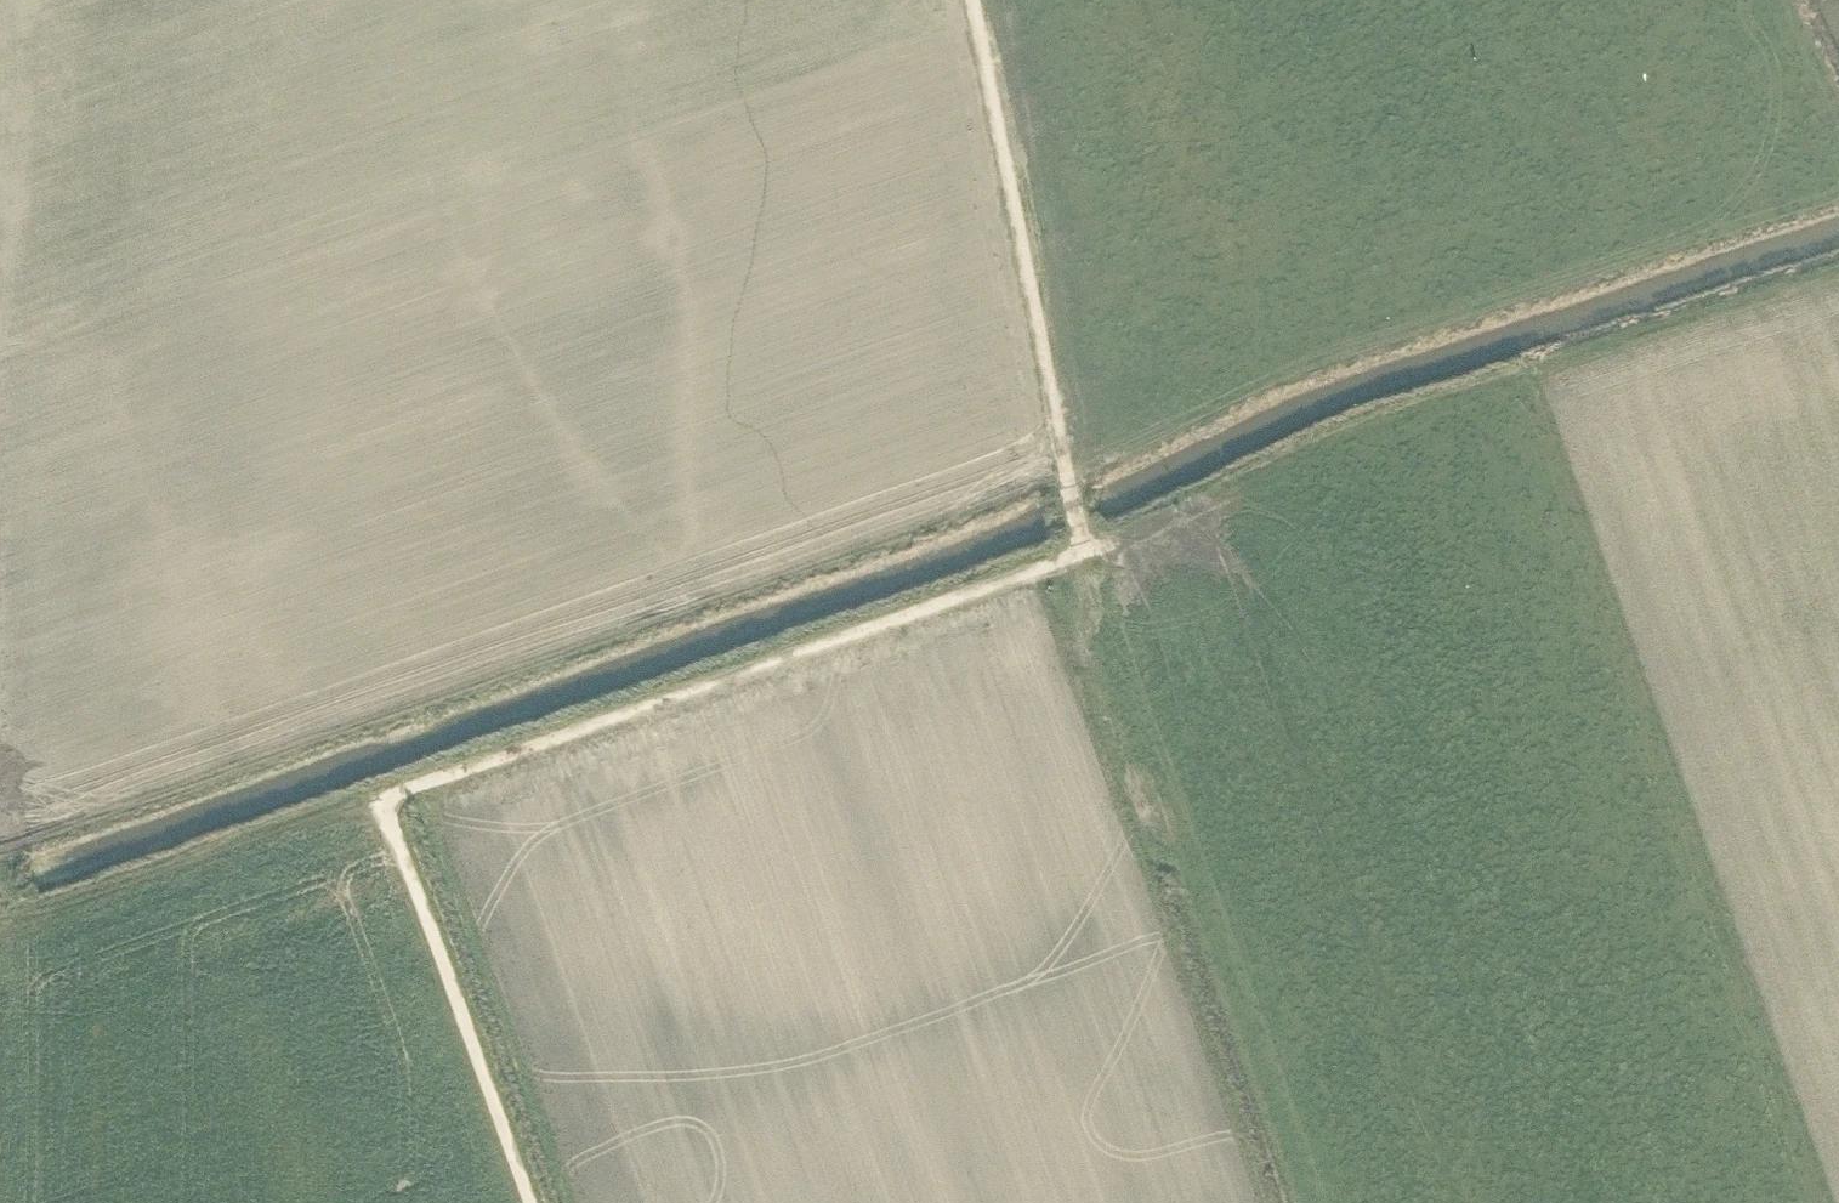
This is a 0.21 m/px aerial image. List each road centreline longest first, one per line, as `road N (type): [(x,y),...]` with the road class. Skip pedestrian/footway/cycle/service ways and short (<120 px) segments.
road 1 (track): [(528,1202),(378,799),(1085,550),(1344,435),(1838,273)]
road 2 (track): [(975,0),(1085,550)]

